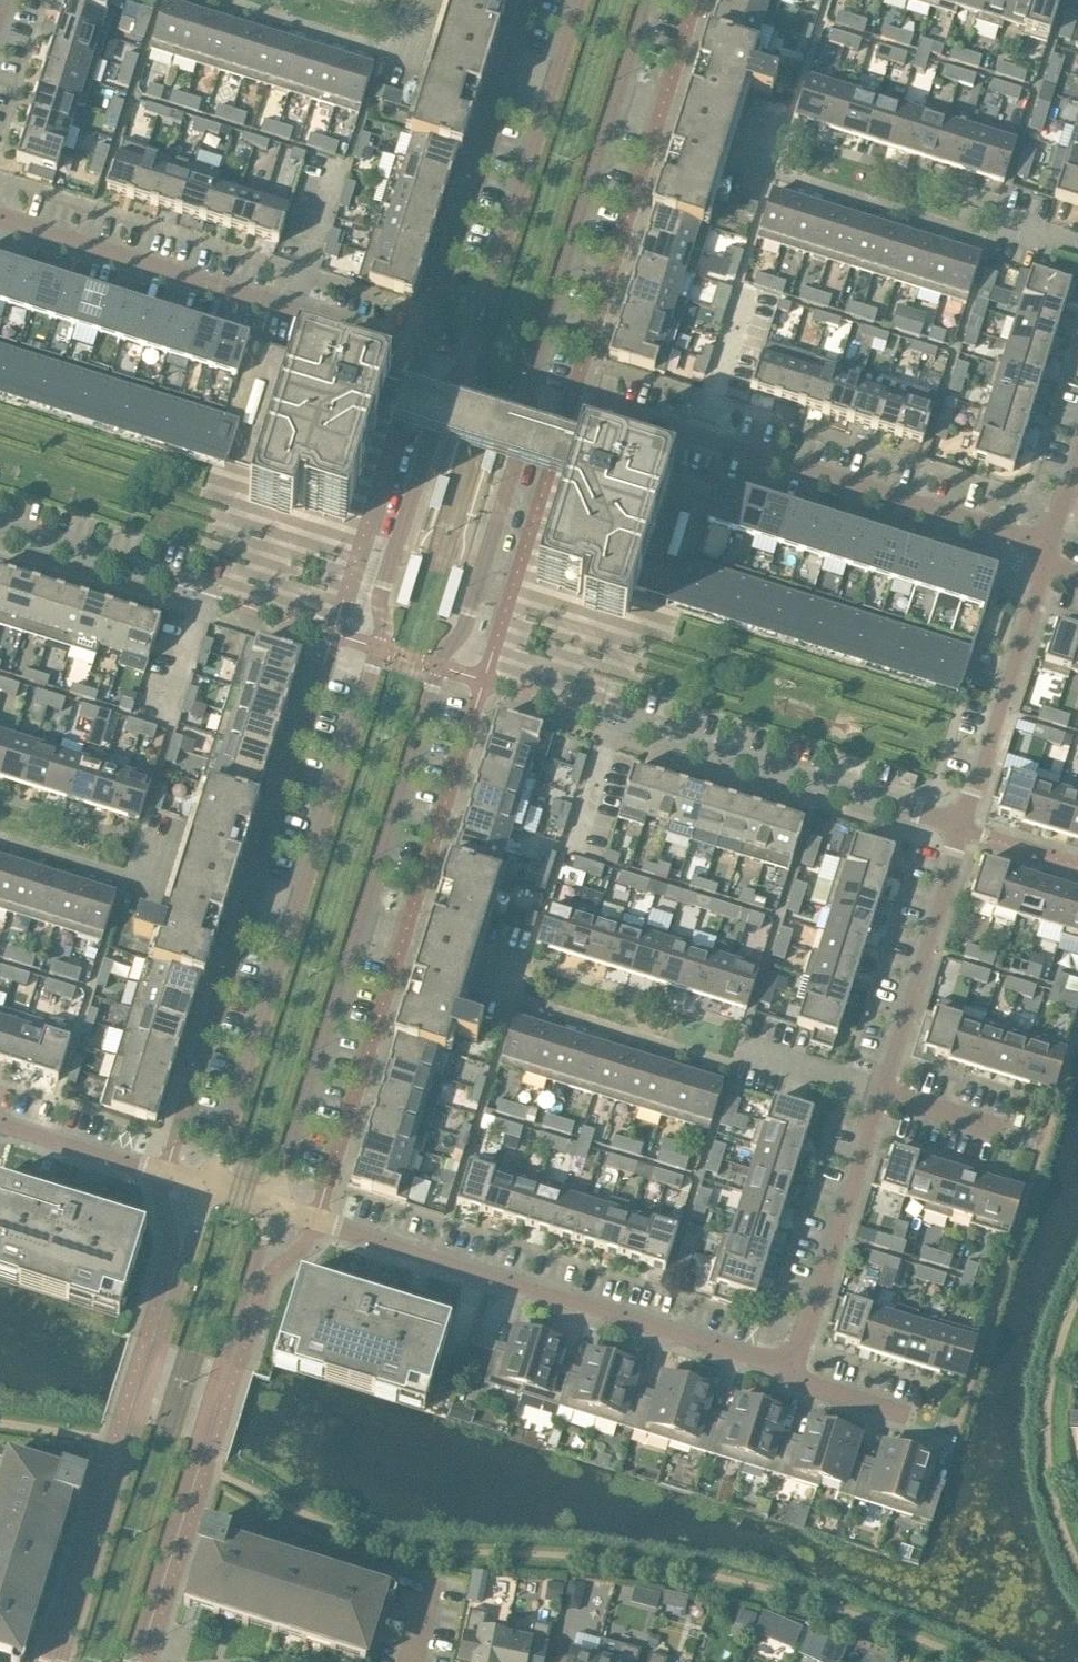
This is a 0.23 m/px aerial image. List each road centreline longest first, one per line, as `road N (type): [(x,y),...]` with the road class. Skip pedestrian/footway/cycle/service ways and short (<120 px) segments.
road 1 (residential): [(270,1203),(442,655),(466,624),(530,426),(525,401),(646,0)]
road 2 (residential): [(580,0),(467,360),(441,399),(382,588),(378,648),(208,1186)]
road 3 (residential): [(789,1369),(270,1203)]
road 4 (residential): [(208,1186),(61,1661)]
road 5 (residential): [(129,1661),(270,1203)]
road 6 (residential): [(1055,542),(597,402)]
road 7 (residential): [(405,342),(0,219)]
road 8 (residential): [(608,720),(961,830)]
road 9 (residential): [(789,1369),(889,1097)]
road 10 (residential): [(889,1097),(961,830)]
road 11 (residential): [(961,830),(1048,569)]
road 12 (residential): [(208,1186),(0,1123)]
road 13 (residential): [(205,594),(0,530)]
road 14 (residential): [(889,1097),(741,1050)]
road 15 (residential): [(905,1414),(814,1386),(789,1369)]

